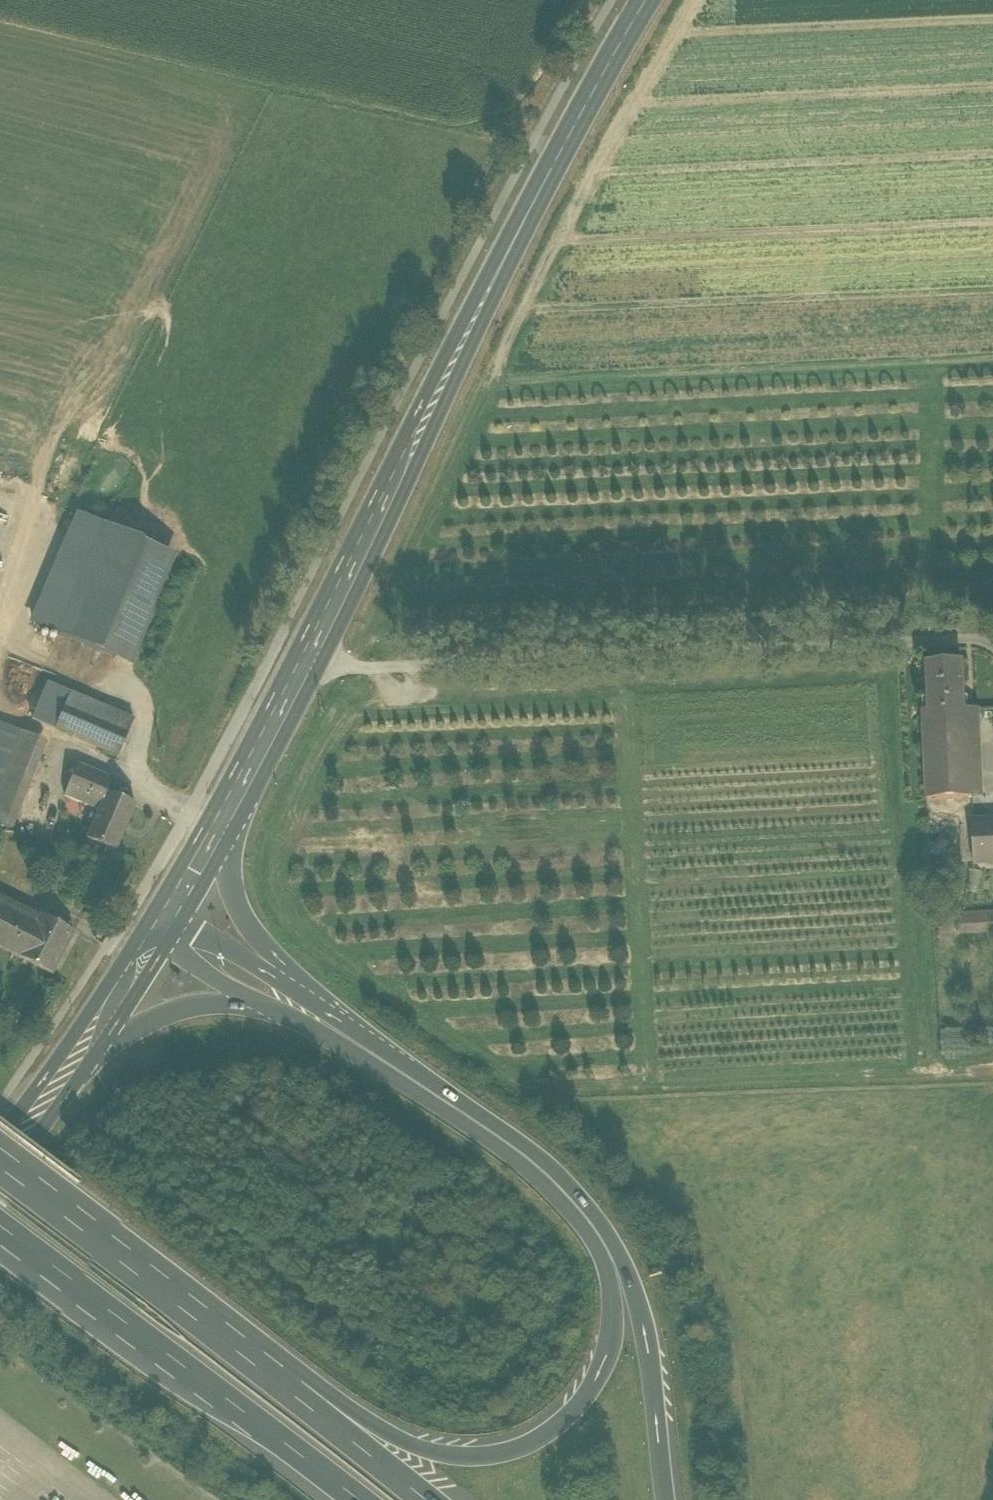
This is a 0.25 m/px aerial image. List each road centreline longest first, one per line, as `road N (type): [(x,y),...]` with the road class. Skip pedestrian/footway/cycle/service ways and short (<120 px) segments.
road 1 (primary): [(216,834),(512,243),(646,0)]
road 2 (motorway): [(273,1009),(409,1087),(530,1172),(597,1249),(613,1304),(596,1384),(559,1425),(504,1455),(430,1454),(293,1398)]
road 3 (motorway): [(667,1499),(639,1296),(599,1218),(519,1142),(305,997)]
road 4 (motorway): [(0,1231),(354,1499)]
road 5 (motorway): [(293,1398),(0,1174)]
road 6 (motorway): [(81,1054),(195,1006),(273,1009)]
road 7 (motorway): [(305,997),(245,915),(216,834)]
road 8 (motorway): [(423,1499),(293,1398)]
road 9 (motorway): [(305,997),(173,905)]
road 10 (motorway): [(153,938),(273,1009)]
road 11 (primary): [(81,1054),(153,938)]
road 12 (primary): [(0,1160),(81,1054)]

